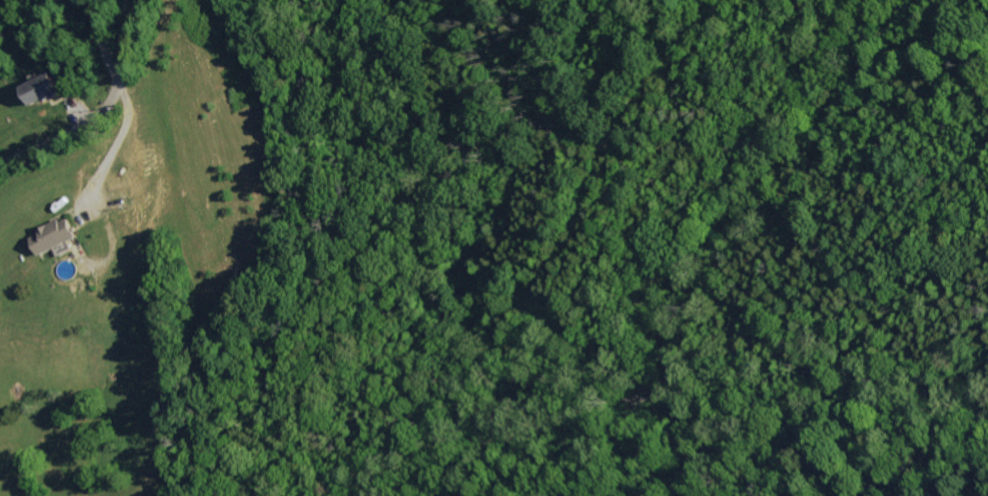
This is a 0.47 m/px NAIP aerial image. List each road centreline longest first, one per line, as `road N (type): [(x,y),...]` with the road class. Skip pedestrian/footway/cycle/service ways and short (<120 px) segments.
road 1 (residential): [(0,159),(69,132),(108,102),(144,0)]

